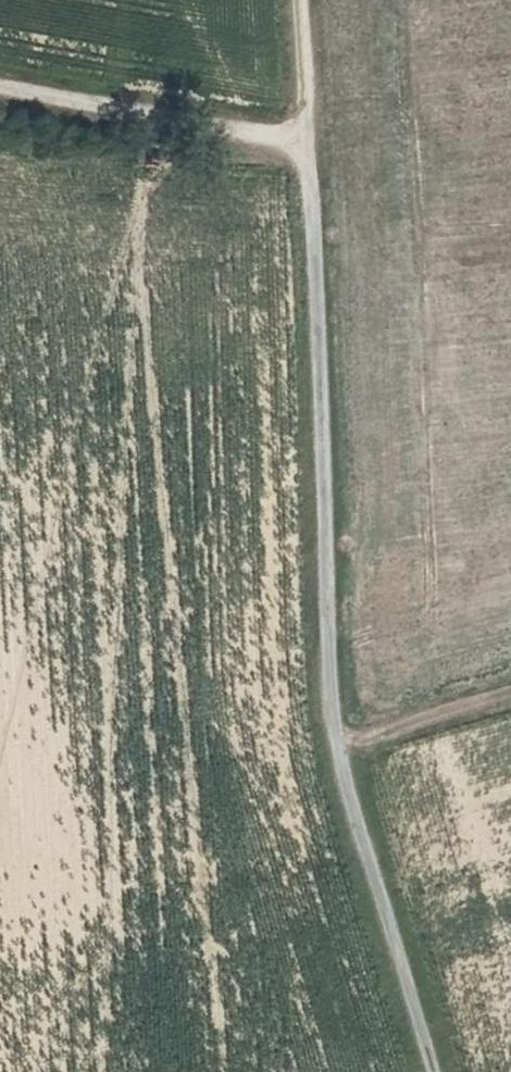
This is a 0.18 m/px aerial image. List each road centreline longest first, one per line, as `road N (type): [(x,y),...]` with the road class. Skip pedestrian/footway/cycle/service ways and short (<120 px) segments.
road 1 (unclassified): [(436,1071),(347,766),(330,651),(297,0)]
road 2 (track): [(0,87),(305,143)]
road 3 (track): [(510,720),(347,766)]

